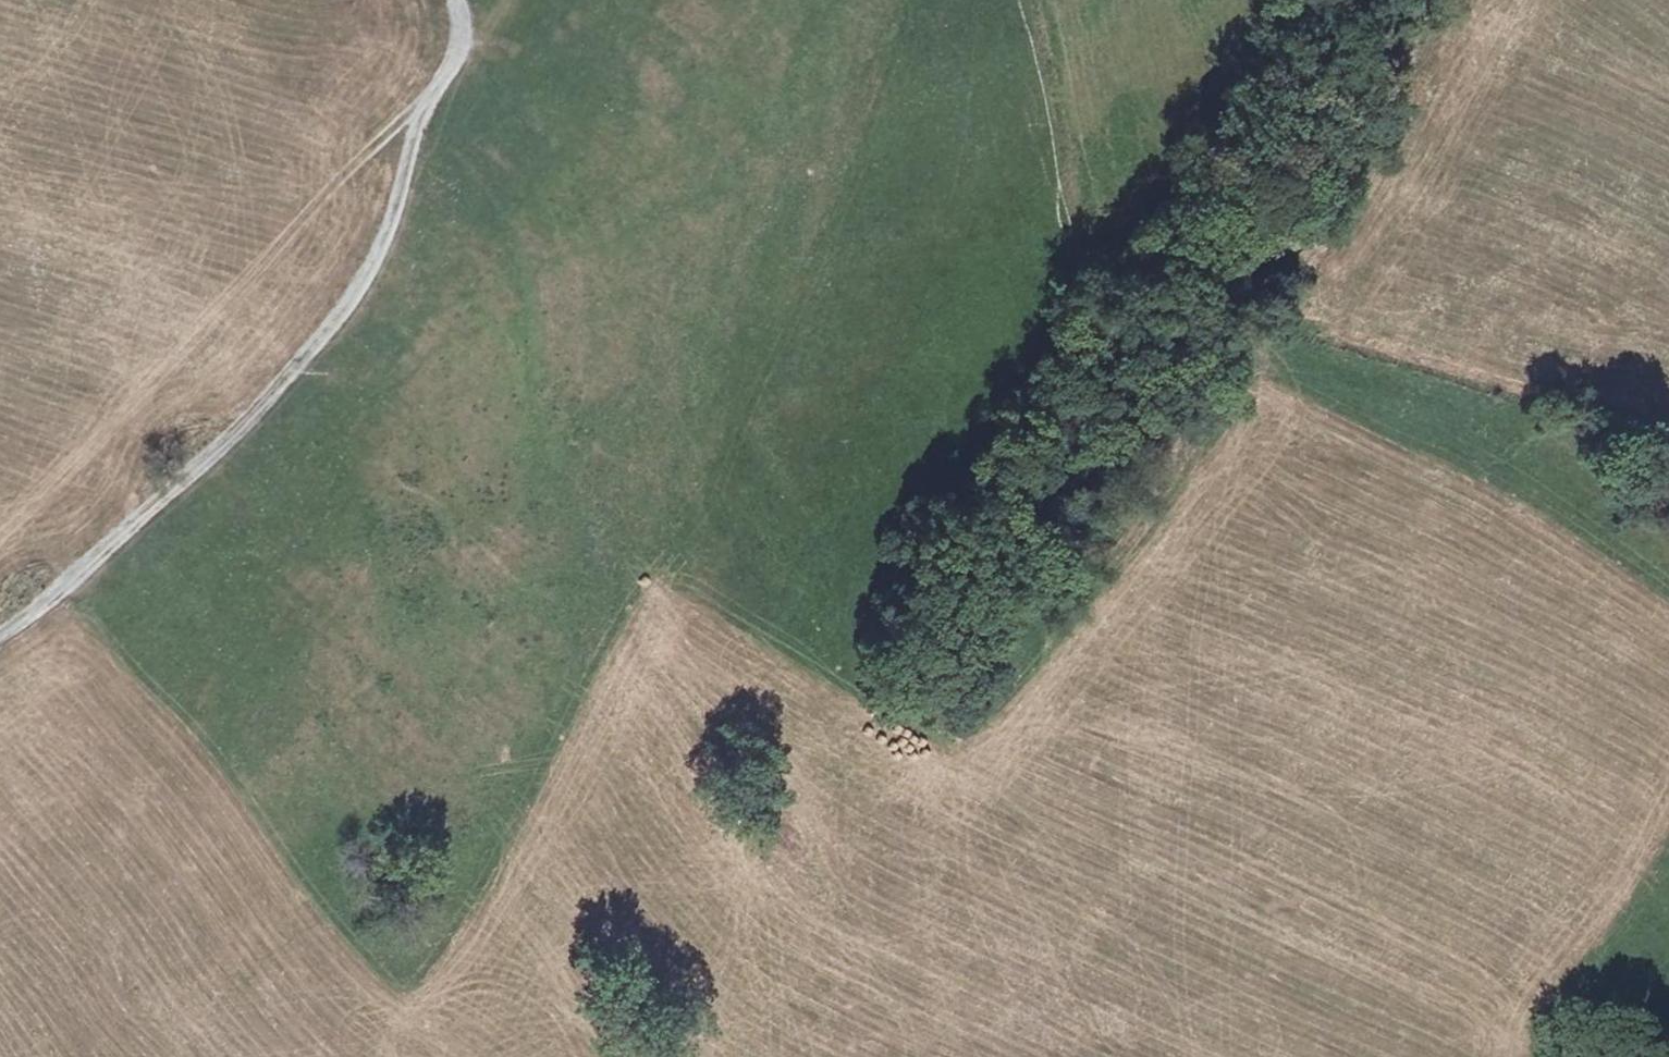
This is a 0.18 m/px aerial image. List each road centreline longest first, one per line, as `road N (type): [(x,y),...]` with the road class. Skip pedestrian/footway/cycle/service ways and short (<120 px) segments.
road 1 (track): [(0,633),(183,484),(343,308),(389,231),(417,127),(462,44),(459,0)]

